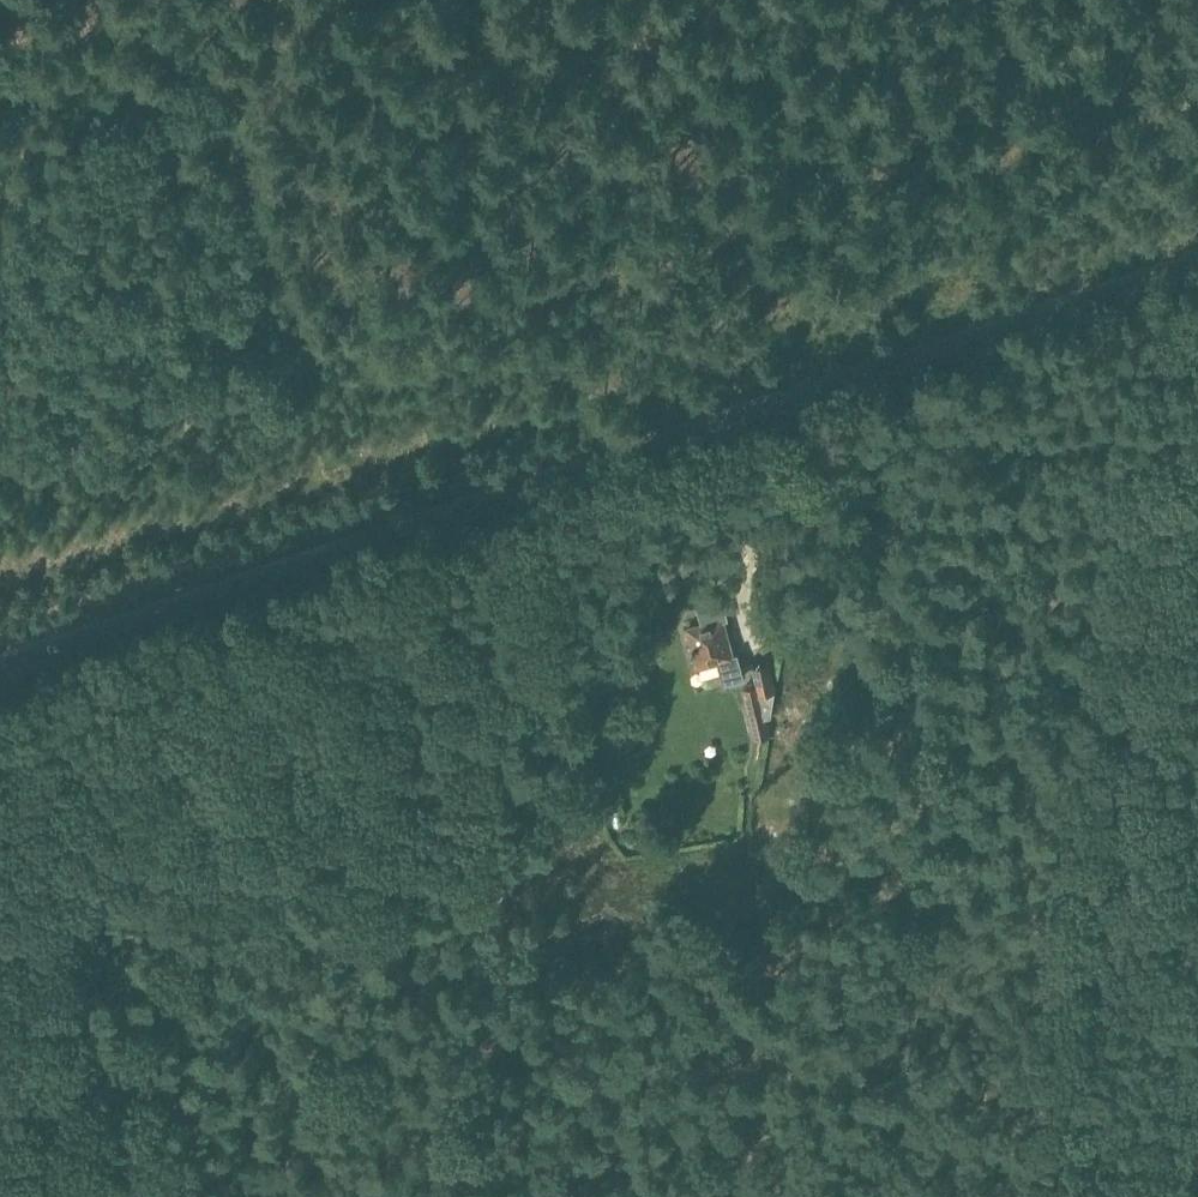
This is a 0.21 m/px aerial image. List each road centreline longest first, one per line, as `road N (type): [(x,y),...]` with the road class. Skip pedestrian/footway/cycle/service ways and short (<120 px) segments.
road 1 (unclassified): [(0,673),(1197,264)]
road 2 (track): [(273,859),(268,816),(232,728),(242,687),(306,568)]

